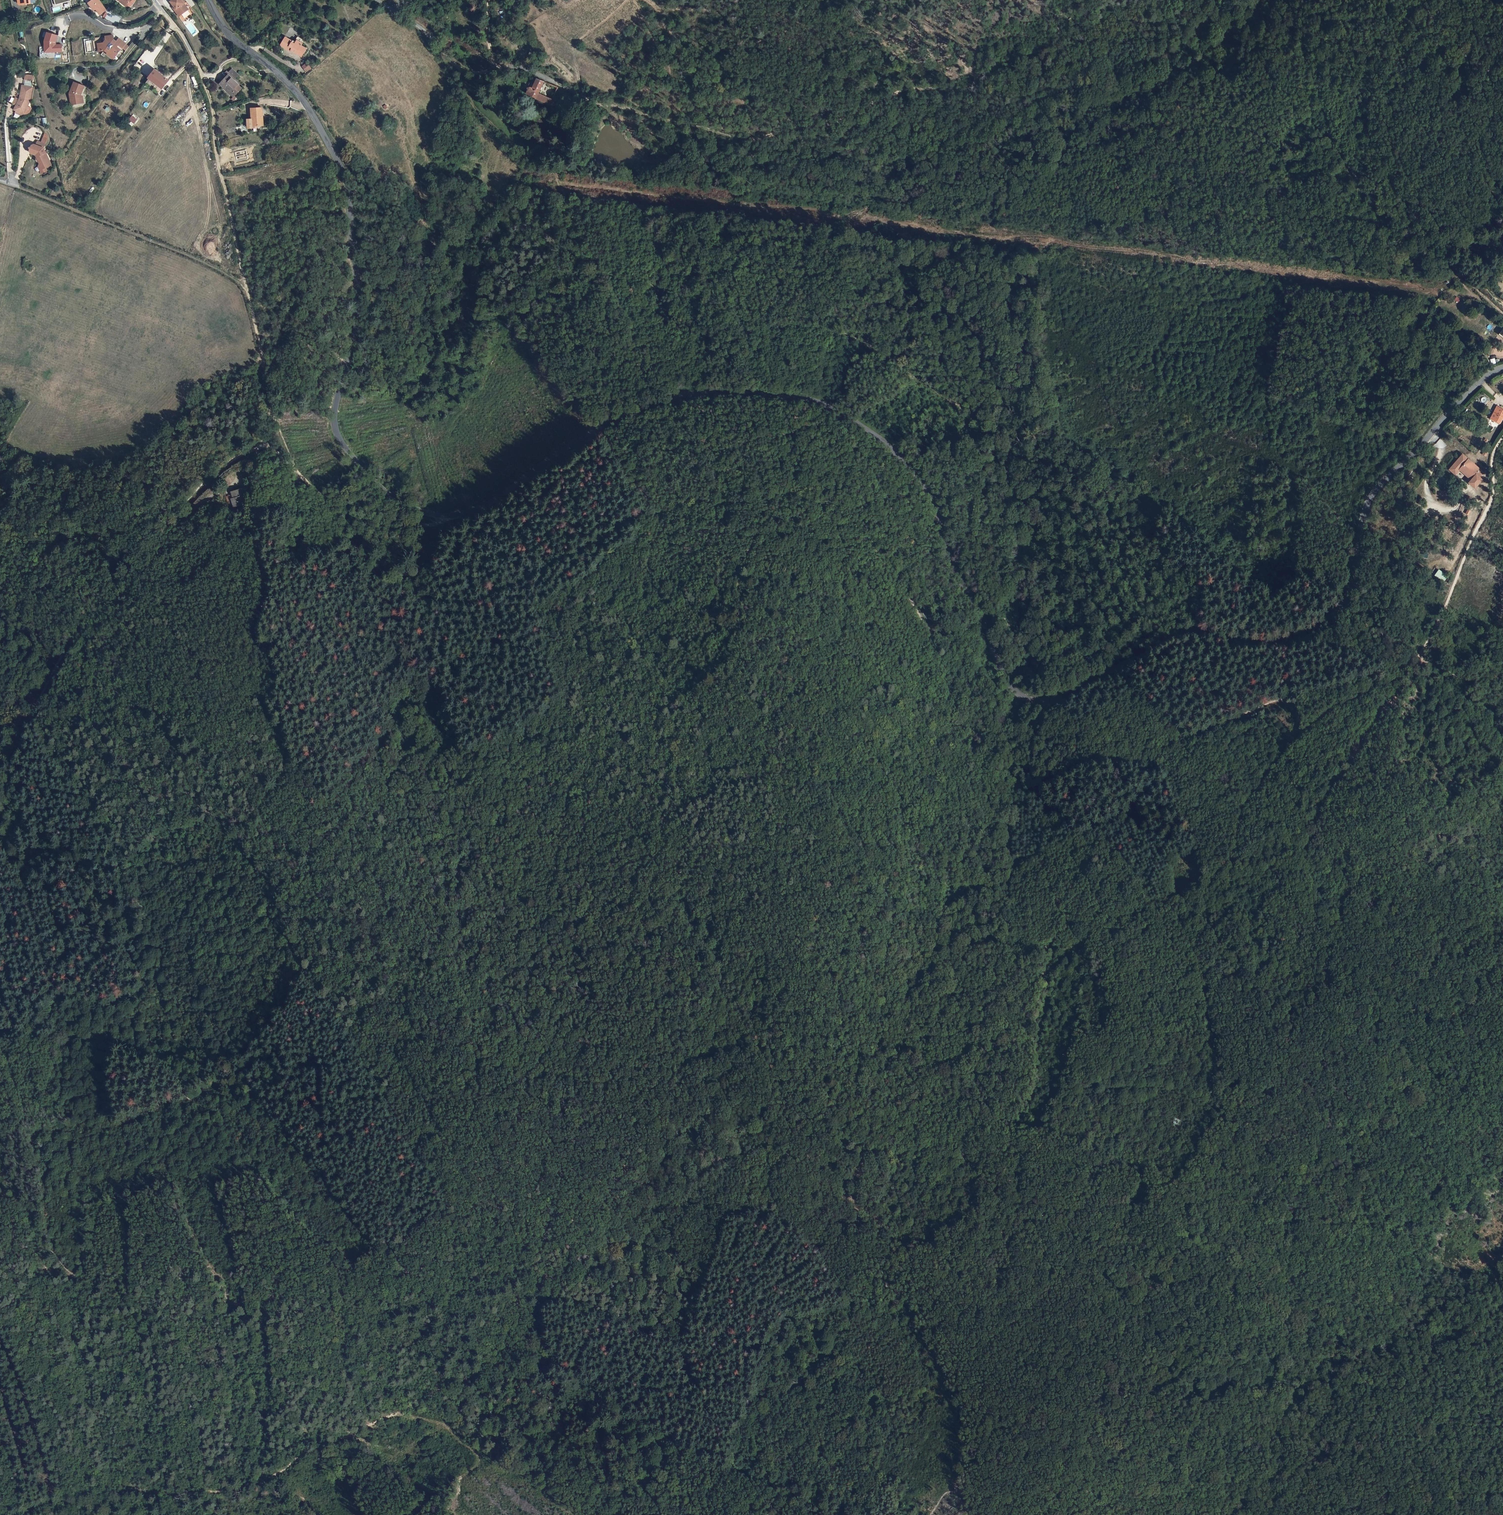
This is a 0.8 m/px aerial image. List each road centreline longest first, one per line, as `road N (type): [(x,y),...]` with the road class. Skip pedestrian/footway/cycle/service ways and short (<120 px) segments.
road 1 (tertiary): [(1502,368),(1376,487),(1364,510),(1351,588),(1334,618),(1310,637),(1271,646),(1180,637),(1092,685),(1037,701),(1020,695),(999,670),(936,508),(909,461),(879,434),(815,398),(717,387),(639,407),(461,514),(419,510),(379,485),(334,424),(356,289),(341,168),(297,93),(236,41),(208,0)]
road 2 (track): [(0,805),(50,677),(109,591),(201,486),(259,450),(297,470),(391,573),(439,600),(500,592),(651,511),(755,496),(813,499),(842,513),(883,558),(930,634),(981,750),(1012,782),(1041,785),(1422,659)]
road 3 (track): [(1422,659),(1311,727),(1244,811),(1232,857),(1214,876),(1093,936),(1016,1007),(953,1039),(920,1037),(879,1006),(831,856),(805,798),(782,772),(720,735),(649,726),(525,730),(460,697),(425,664),(397,652),(350,596),(315,536),(269,398)]
road 4 (track): [(1253,1514),(1276,1473),(1272,1386),(1293,1222),(1315,1170),(1389,1106),(1415,1019),(1410,986),(1316,833),(1320,805),(1422,659)]
road 5 (track): [(254,451),(272,564),(260,633),(270,703),(294,754),(354,839),(408,947),(411,1002),(430,1040),(478,1068),(501,1098),(507,1127),(552,1157)]
road 6 (track): [(459,68),(474,108),(531,161),(567,228),(618,277),(733,316),(854,336),(1008,447)]
road 7 (track): [(647,1206),(787,1137),(1176,1179),(1315,1170)]
road 8 (track): [(550,1270),(532,1344),(263,1481),(217,1492),(98,1490),(15,1514)]
road 9 (track): [(0,1020),(100,1036),(147,1056),(190,1100),(237,1122),(252,1157),(242,1182),(260,1213),(293,1232),(328,1280)]
road 10 (track): [(202,76),(269,398),(270,429),(259,450)]
road 11 (track): [(276,1057),(235,1060),(226,1085),(120,1125),(38,1129),(33,1148),(49,1170),(41,1229)]
road 12 (track): [(1359,529),(1306,477),(1227,442),(1158,383),(1100,365),(1067,338)]
road 13 (track): [(647,1206),(611,1225),(567,1269),(455,1278),(428,1275),(397,1256)]
road 14 (track): [(14,186),(247,289)]
road 15 (track): [(1422,659),(1493,492),(1493,454),(1502,439)]
road 16 (track): [(818,1136),(815,1010),(851,927)]
road 17 (residential): [(378,0),(422,29),(459,68),(516,67),(556,82)]
road 18 (track): [(315,489),(381,521),(445,524),(477,517),(501,495)]
road 19 (track): [(556,82),(605,106),(749,139)]
road 20 (track): [(242,1182),(206,1183),(163,1171),(76,1183),(49,1170)]

